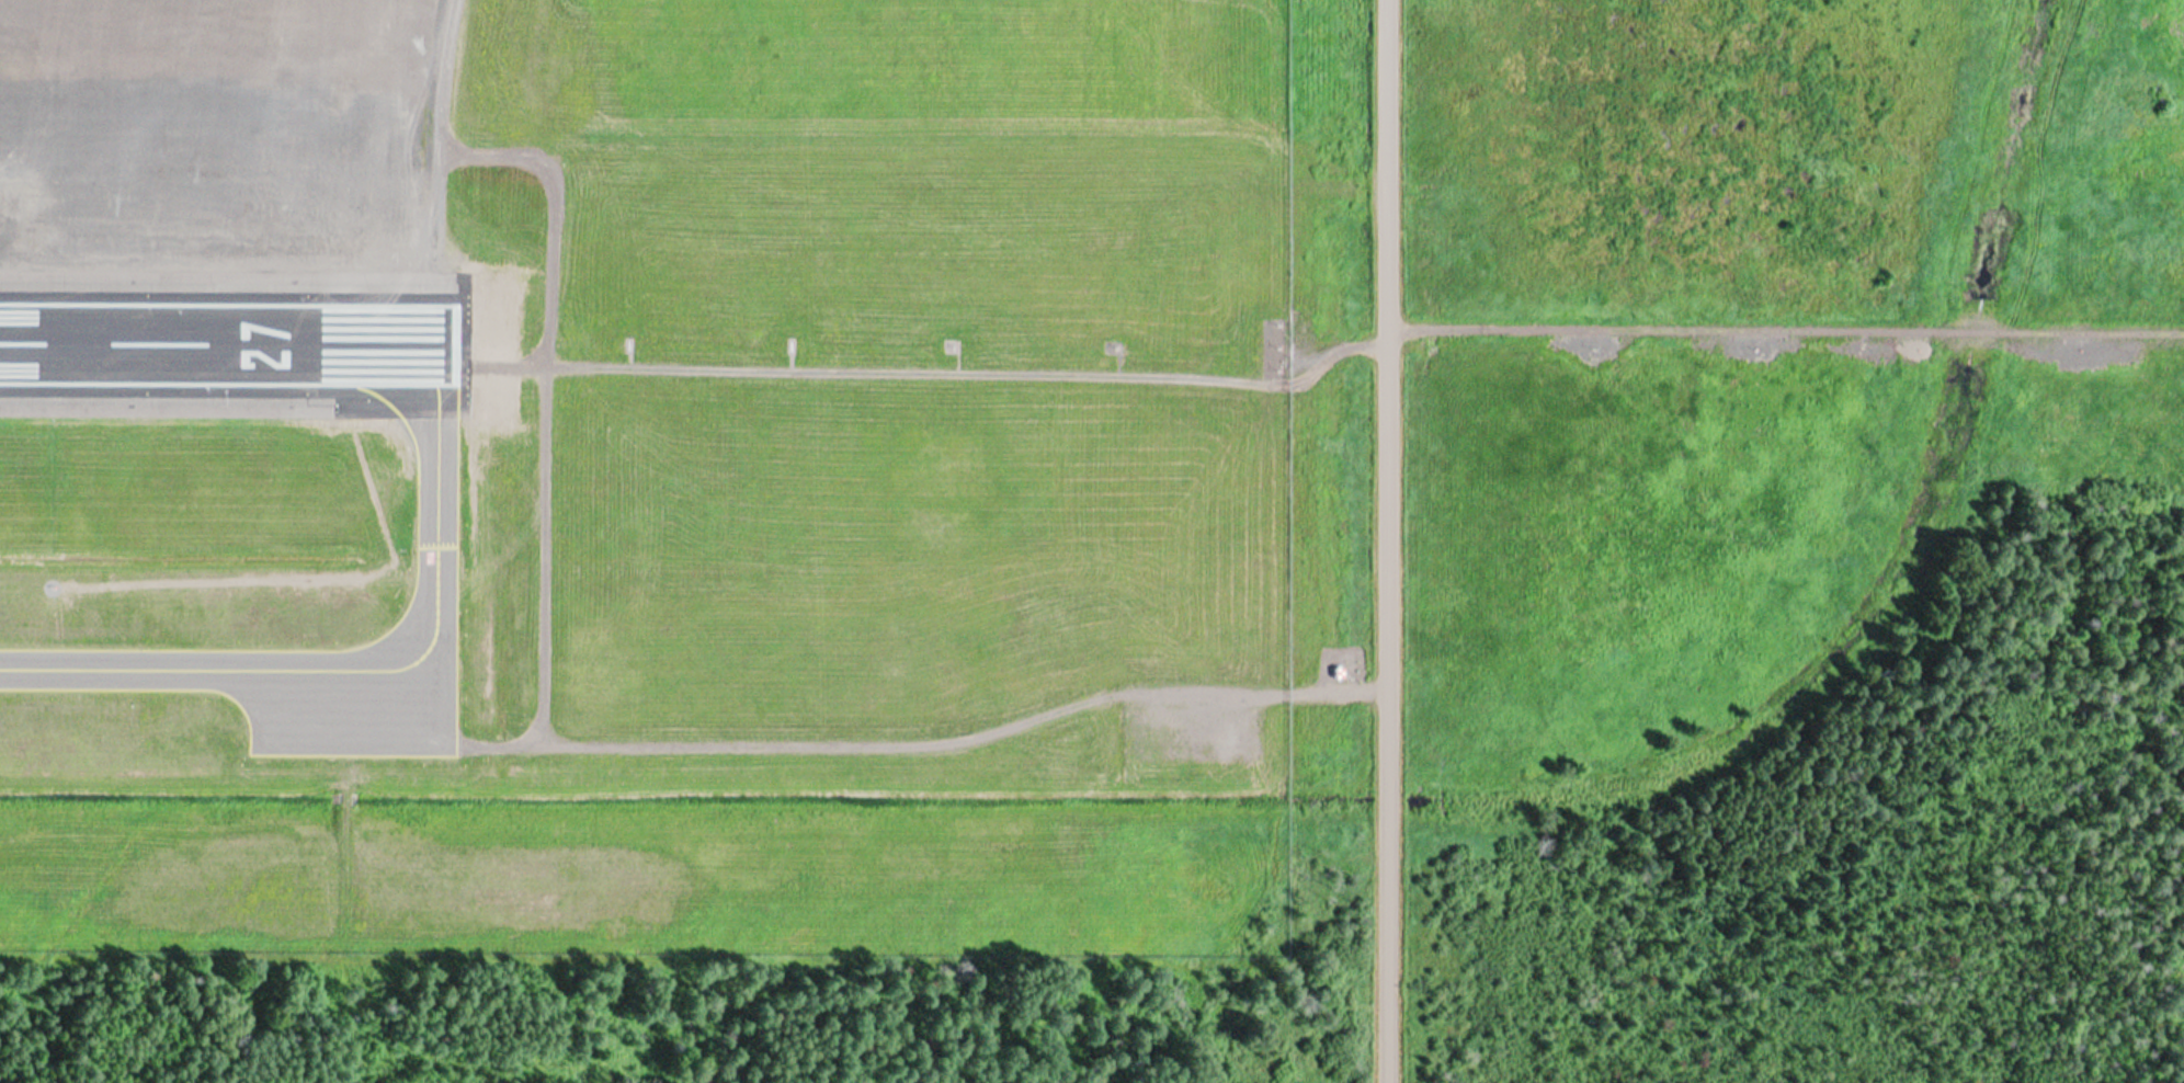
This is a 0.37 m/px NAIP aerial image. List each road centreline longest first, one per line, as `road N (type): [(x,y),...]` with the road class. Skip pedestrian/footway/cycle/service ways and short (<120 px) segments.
road 1 (residential): [(1406,1082),(1402,208),(1430,181),(1428,0)]

